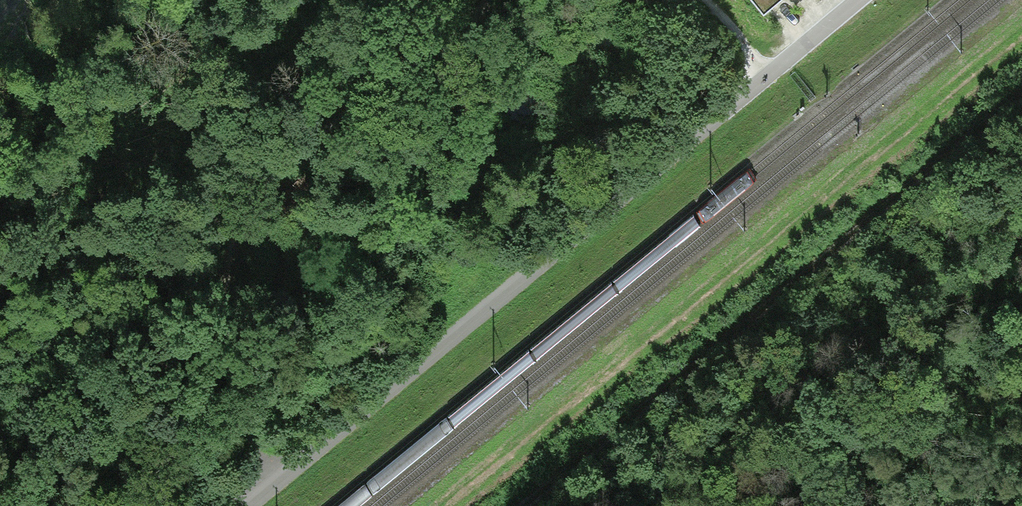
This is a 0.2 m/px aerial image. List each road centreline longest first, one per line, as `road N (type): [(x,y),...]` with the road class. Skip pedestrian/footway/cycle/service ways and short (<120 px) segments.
road 1 (residential): [(244,505),(849,0)]
road 2 (track): [(541,505),(1021,113)]
road 3 (track): [(485,0),(264,182),(235,219),(223,290),(251,501)]

